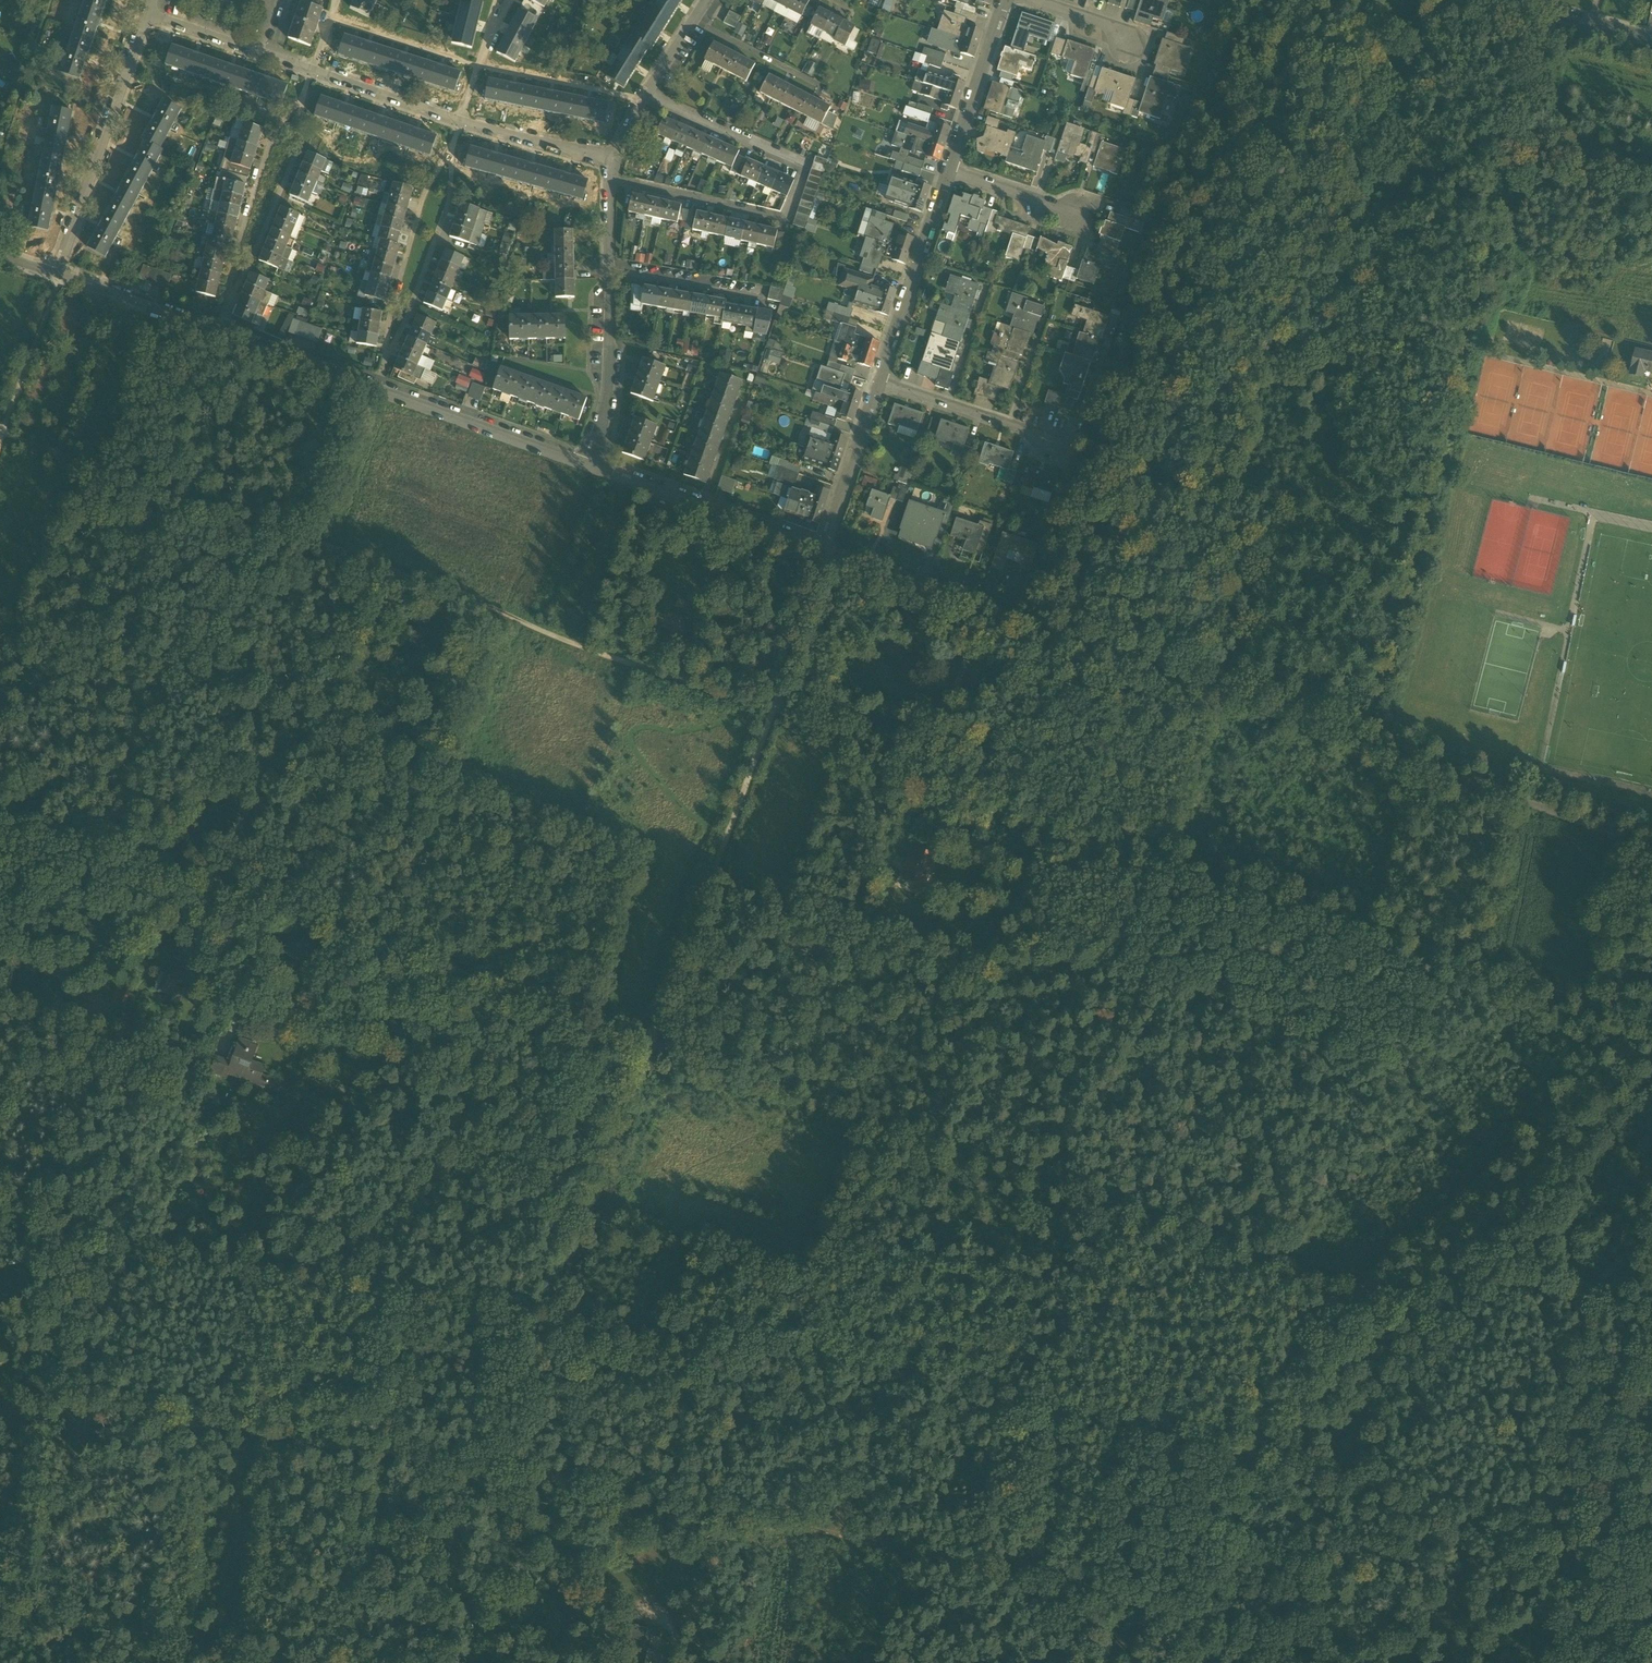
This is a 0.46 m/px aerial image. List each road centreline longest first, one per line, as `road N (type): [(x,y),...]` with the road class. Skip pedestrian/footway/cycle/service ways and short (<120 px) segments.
road 1 (track): [(4,432),(1273,889)]
road 2 (track): [(1226,1618),(806,1532),(0,1391)]
road 3 (track): [(822,549),(774,710),(554,1309)]
road 4 (track): [(1651,851),(1136,668),(1031,620)]
road 5 (residential): [(589,463),(54,272)]
road 6 (track): [(754,1353),(1257,1459)]
road 7 (track): [(0,1215),(413,1290)]
road 8 (residential): [(610,181),(785,217),(806,165),(645,95)]
road 9 (track): [(1273,889),(1651,1024)]
road 10 (track): [(358,1662),(413,1290)]
road 11 (residential): [(609,158),(462,121),(263,52)]
road 12 (track): [(413,1290),(554,1309),(754,1353)]
road 13 (track): [(1651,1077),(1411,1316)]
road 14 (track): [(1122,1207),(1411,1316)]
road 15 (residential): [(151,14),(54,272)]
road 16 (track): [(652,1043),(892,1128)]
road 17 (residential): [(822,549),(589,463)]
road 18 (track): [(892,1128),(1122,1207)]
road 19 (residential): [(878,383),(950,174)]
road 20 (residential): [(1031,620),(822,549)]
road 21 (track): [(1411,1316),(1257,1459)]
road 22 (residential): [(589,463),(607,402),(610,270)]
road 23 (residential): [(950,174),(1007,0)]
road 24 (residential): [(878,383),(1050,439)]
road 25 (residential): [(822,549),(878,383)]
road 26 (track): [(1257,1459),(1226,1618)]
road 27 (residential): [(1651,39),(1499,0)]
road 28 (residential): [(610,270),(761,295)]
road 29 (residential): [(950,174),(1074,214)]

